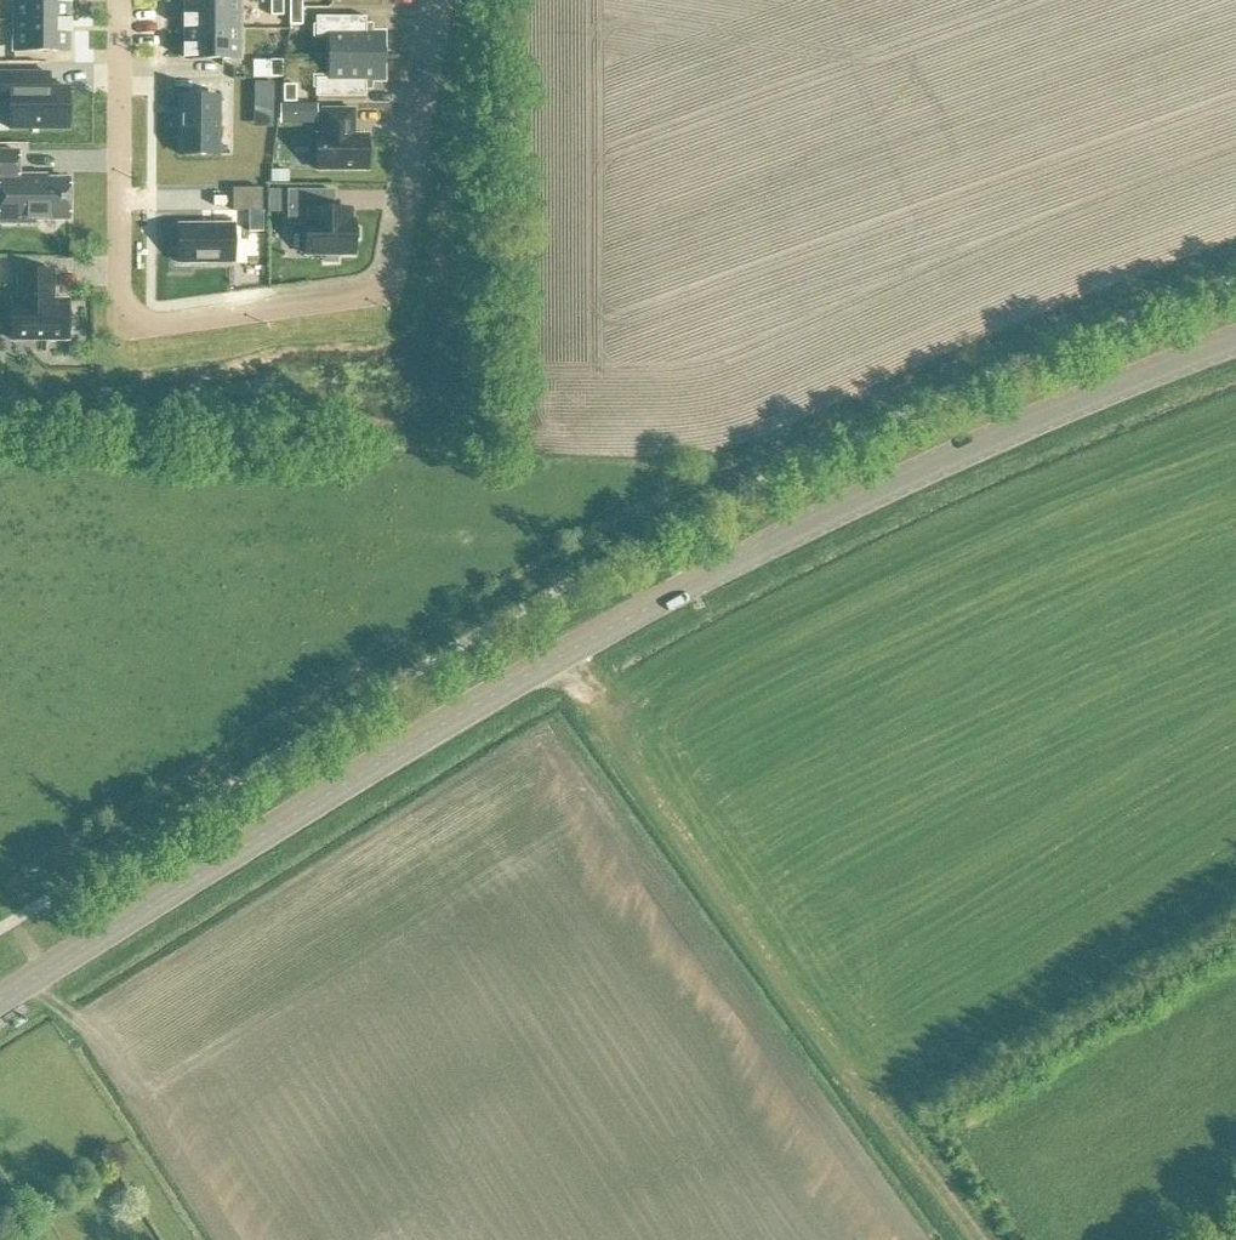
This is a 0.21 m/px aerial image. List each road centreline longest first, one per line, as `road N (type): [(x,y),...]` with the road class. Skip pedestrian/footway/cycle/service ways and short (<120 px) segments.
road 1 (tertiary): [(0,999),(692,584),(1235,341)]
road 2 (residential): [(120,0),(121,281),(125,313),(139,327),(370,296),(394,273),(441,0)]
road 3 (track): [(978,1239),(553,664)]

